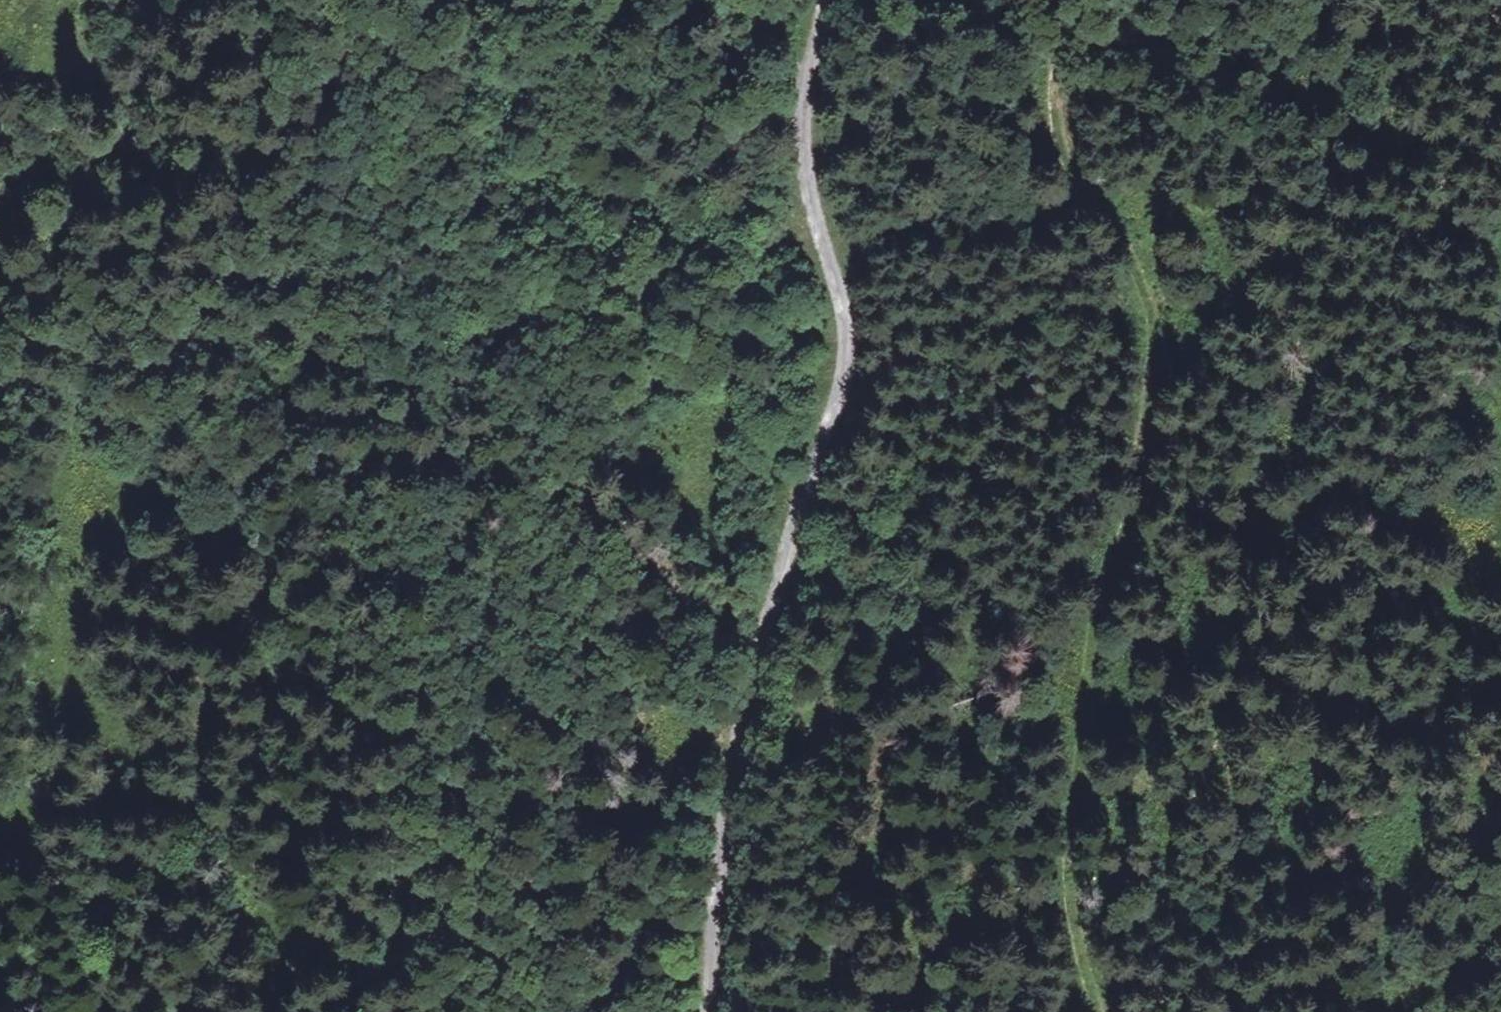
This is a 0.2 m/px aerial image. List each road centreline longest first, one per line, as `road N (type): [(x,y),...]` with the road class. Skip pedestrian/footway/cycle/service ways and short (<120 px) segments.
road 1 (track): [(1061,0),(1071,23),(1070,120),(1151,257),(1169,327),(1160,397),(1099,621),(1092,801),(1072,892),(1105,1011)]
road 2 (unclassified): [(823,0),(802,139),(844,297),(843,395),(776,590),(729,784),(706,1011)]

